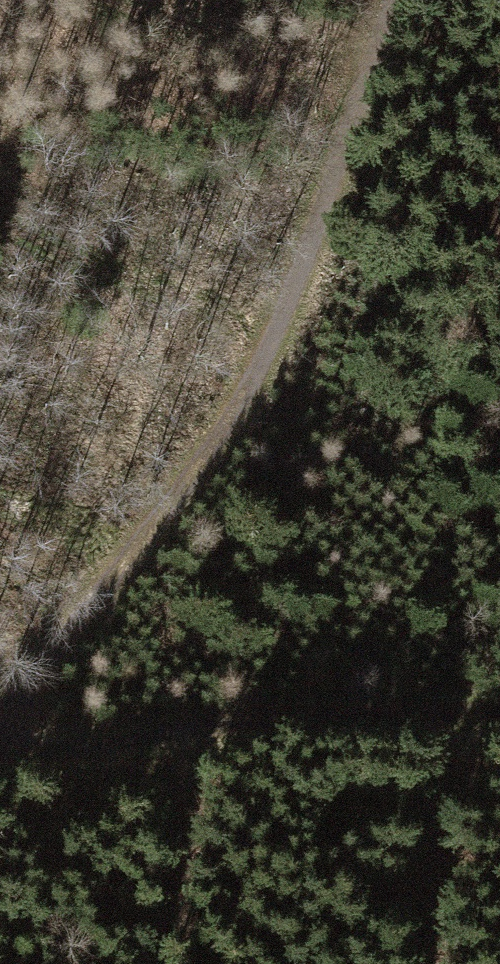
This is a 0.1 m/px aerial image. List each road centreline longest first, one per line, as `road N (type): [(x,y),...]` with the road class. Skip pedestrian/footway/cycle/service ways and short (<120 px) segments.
road 1 (track): [(7,726),(277,704),(499,707)]
road 2 (track): [(356,242),(292,392),(171,552)]
road 3 (track): [(425,0),(356,242)]
road 4 (track): [(171,552),(0,730)]

